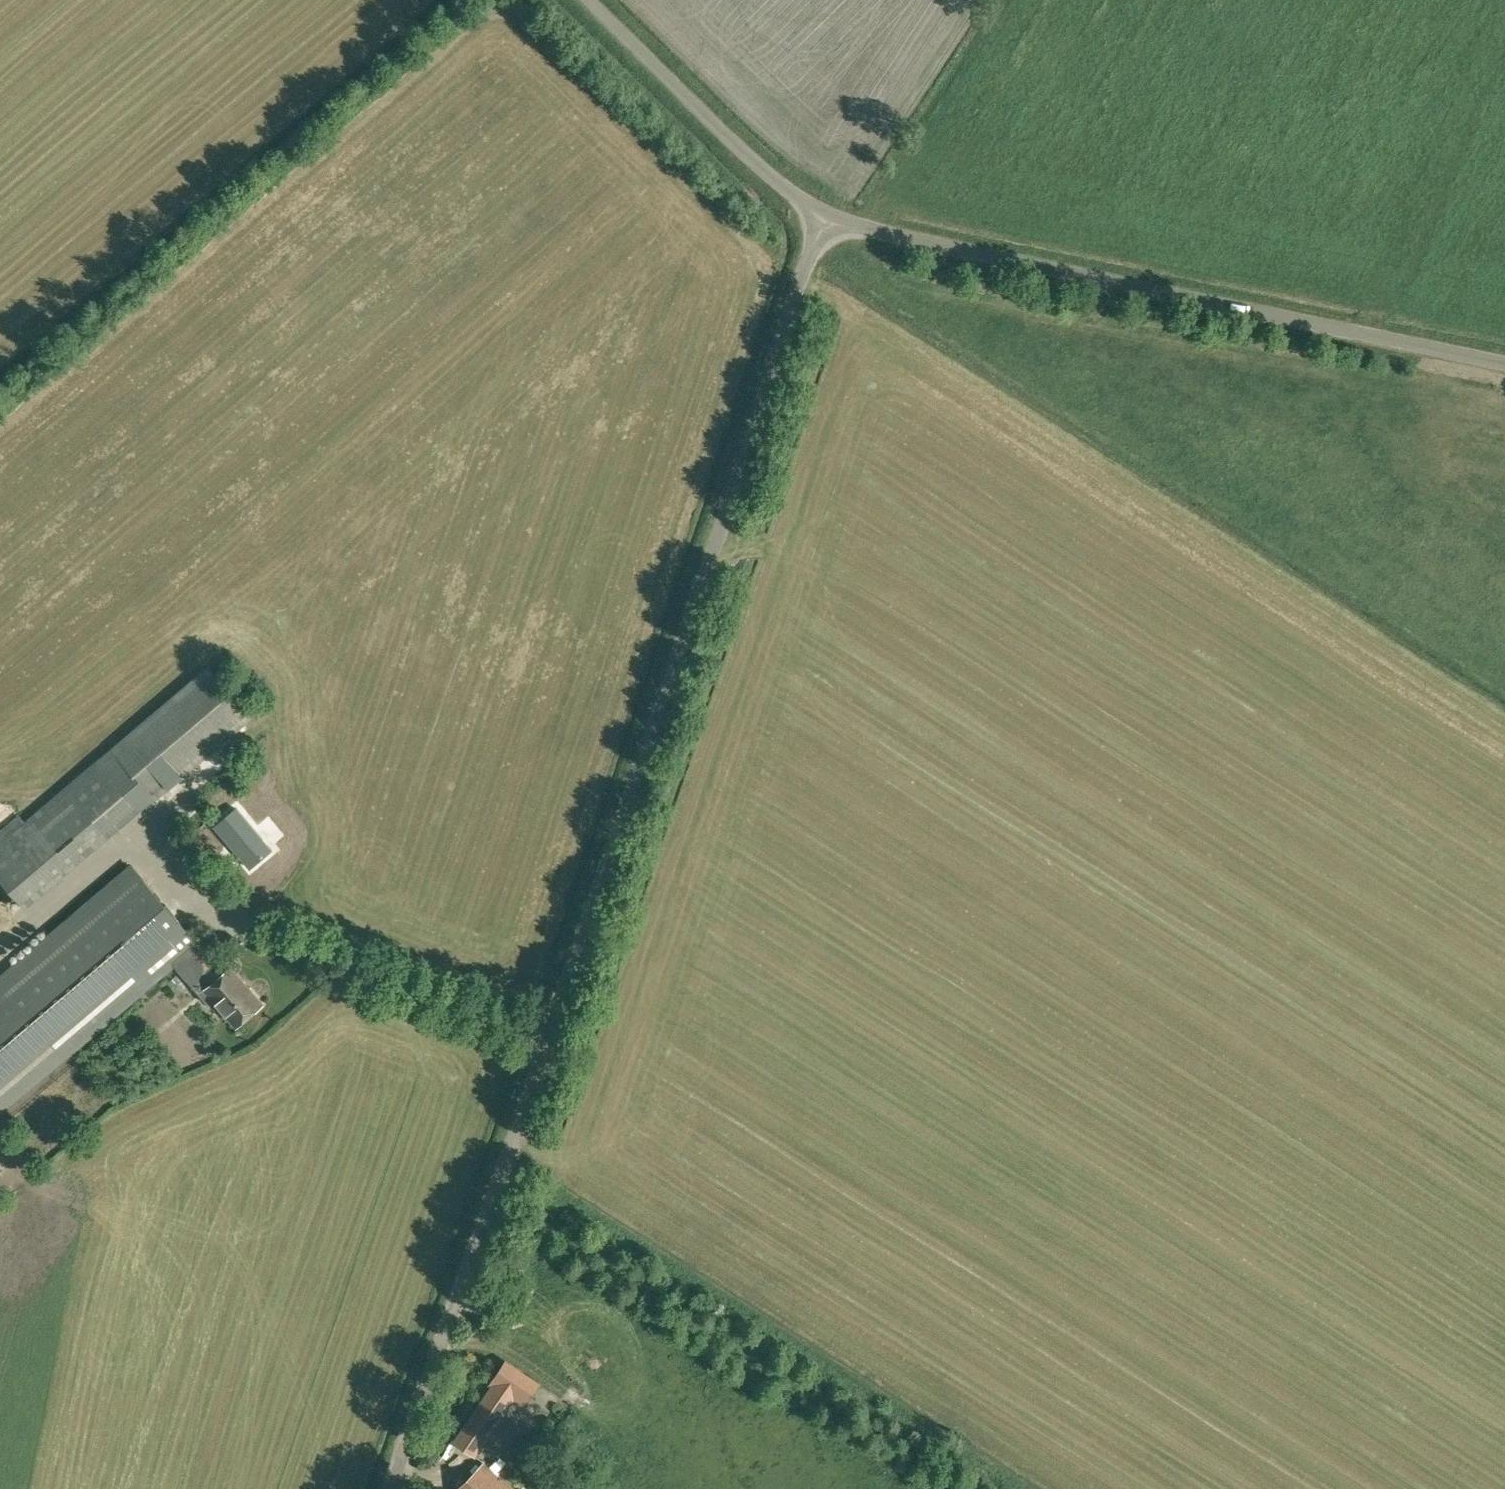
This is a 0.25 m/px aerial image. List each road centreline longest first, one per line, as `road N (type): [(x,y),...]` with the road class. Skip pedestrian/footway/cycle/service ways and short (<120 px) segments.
road 1 (unclassified): [(390,1488),(825,221)]
road 2 (unclassified): [(1504,366),(825,221)]
road 3 (unclassified): [(825,221),(589,0)]

